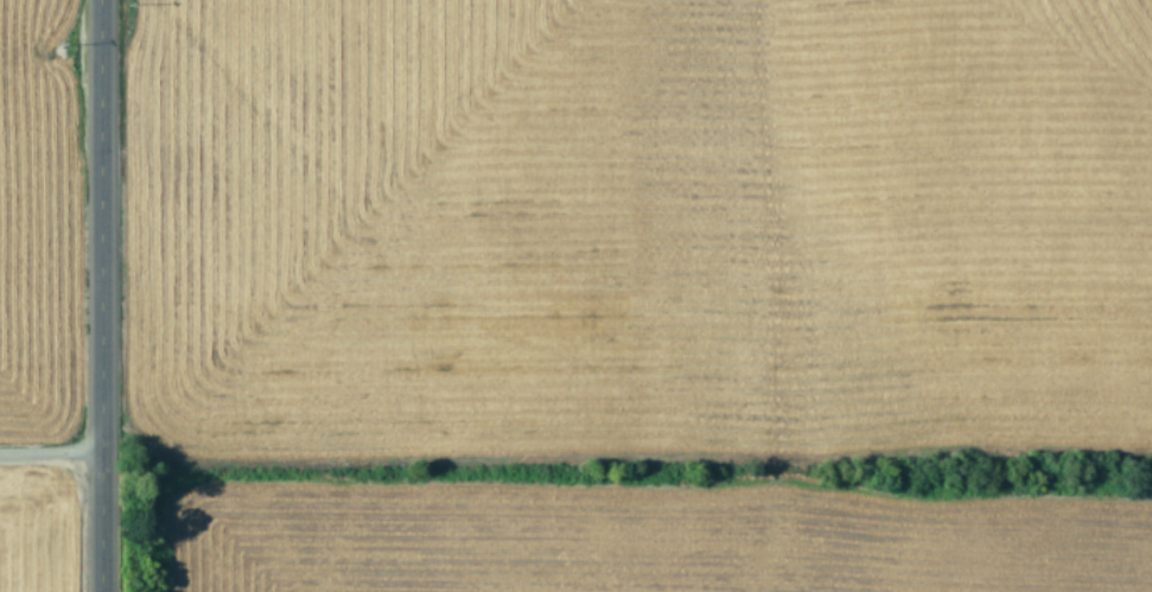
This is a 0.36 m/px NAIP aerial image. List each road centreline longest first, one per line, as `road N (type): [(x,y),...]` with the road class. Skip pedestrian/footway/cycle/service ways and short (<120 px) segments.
road 1 (tertiary): [(96,591),(98,0)]

